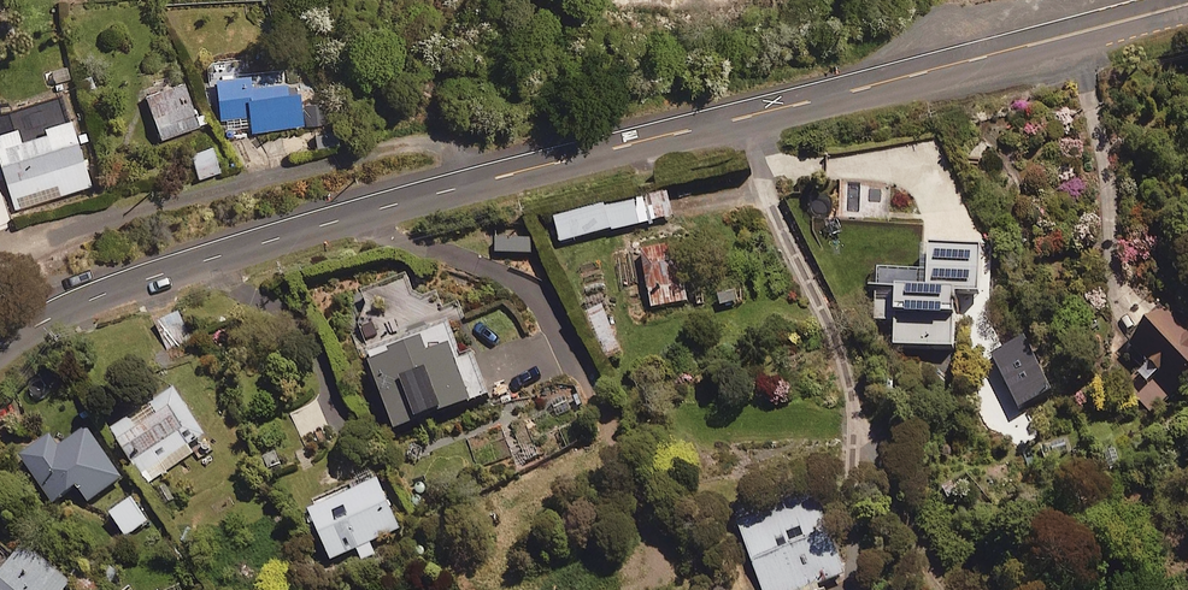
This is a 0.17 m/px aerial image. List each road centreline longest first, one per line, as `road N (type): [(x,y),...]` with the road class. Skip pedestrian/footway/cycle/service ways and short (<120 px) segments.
road 1 (unclassified): [(0,344),(62,308),(141,278),(343,216),(993,60),(1187,3)]

